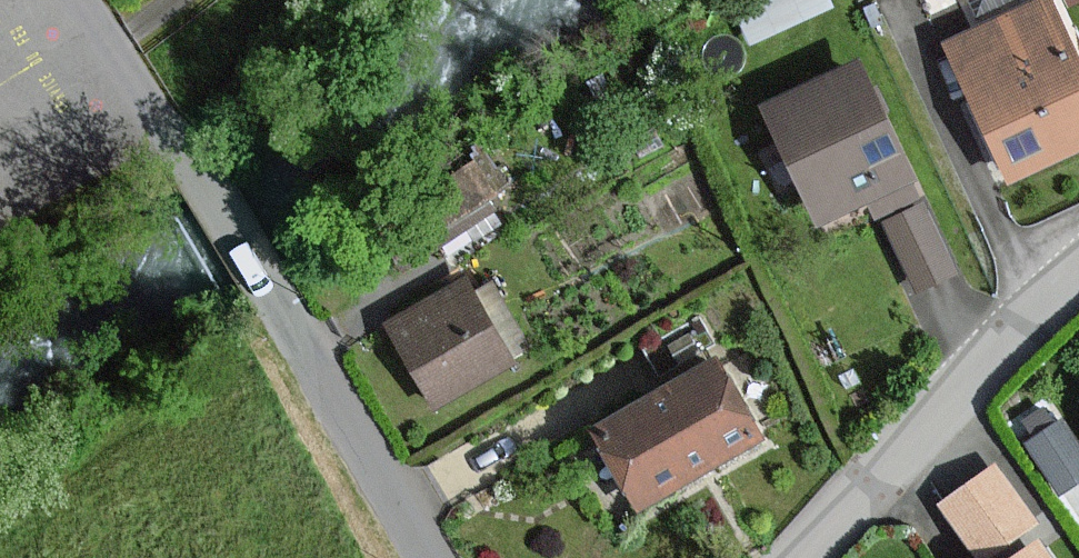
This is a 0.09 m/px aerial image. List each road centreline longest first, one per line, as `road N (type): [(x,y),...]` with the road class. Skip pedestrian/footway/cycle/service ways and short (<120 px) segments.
road 1 (residential): [(1078,268),(800,557)]
road 2 (residential): [(260,284),(75,0)]
road 3 (residential): [(260,284),(427,557)]

